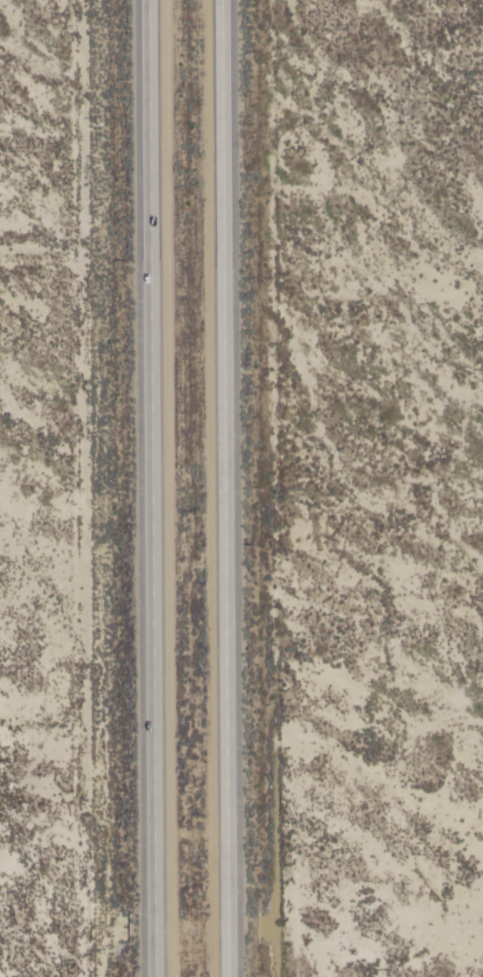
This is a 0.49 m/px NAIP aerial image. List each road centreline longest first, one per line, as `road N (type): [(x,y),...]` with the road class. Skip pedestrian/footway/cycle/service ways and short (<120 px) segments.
road 1 (motorway): [(229,976),(221,0)]
road 2 (motorway): [(148,0),(155,976)]

